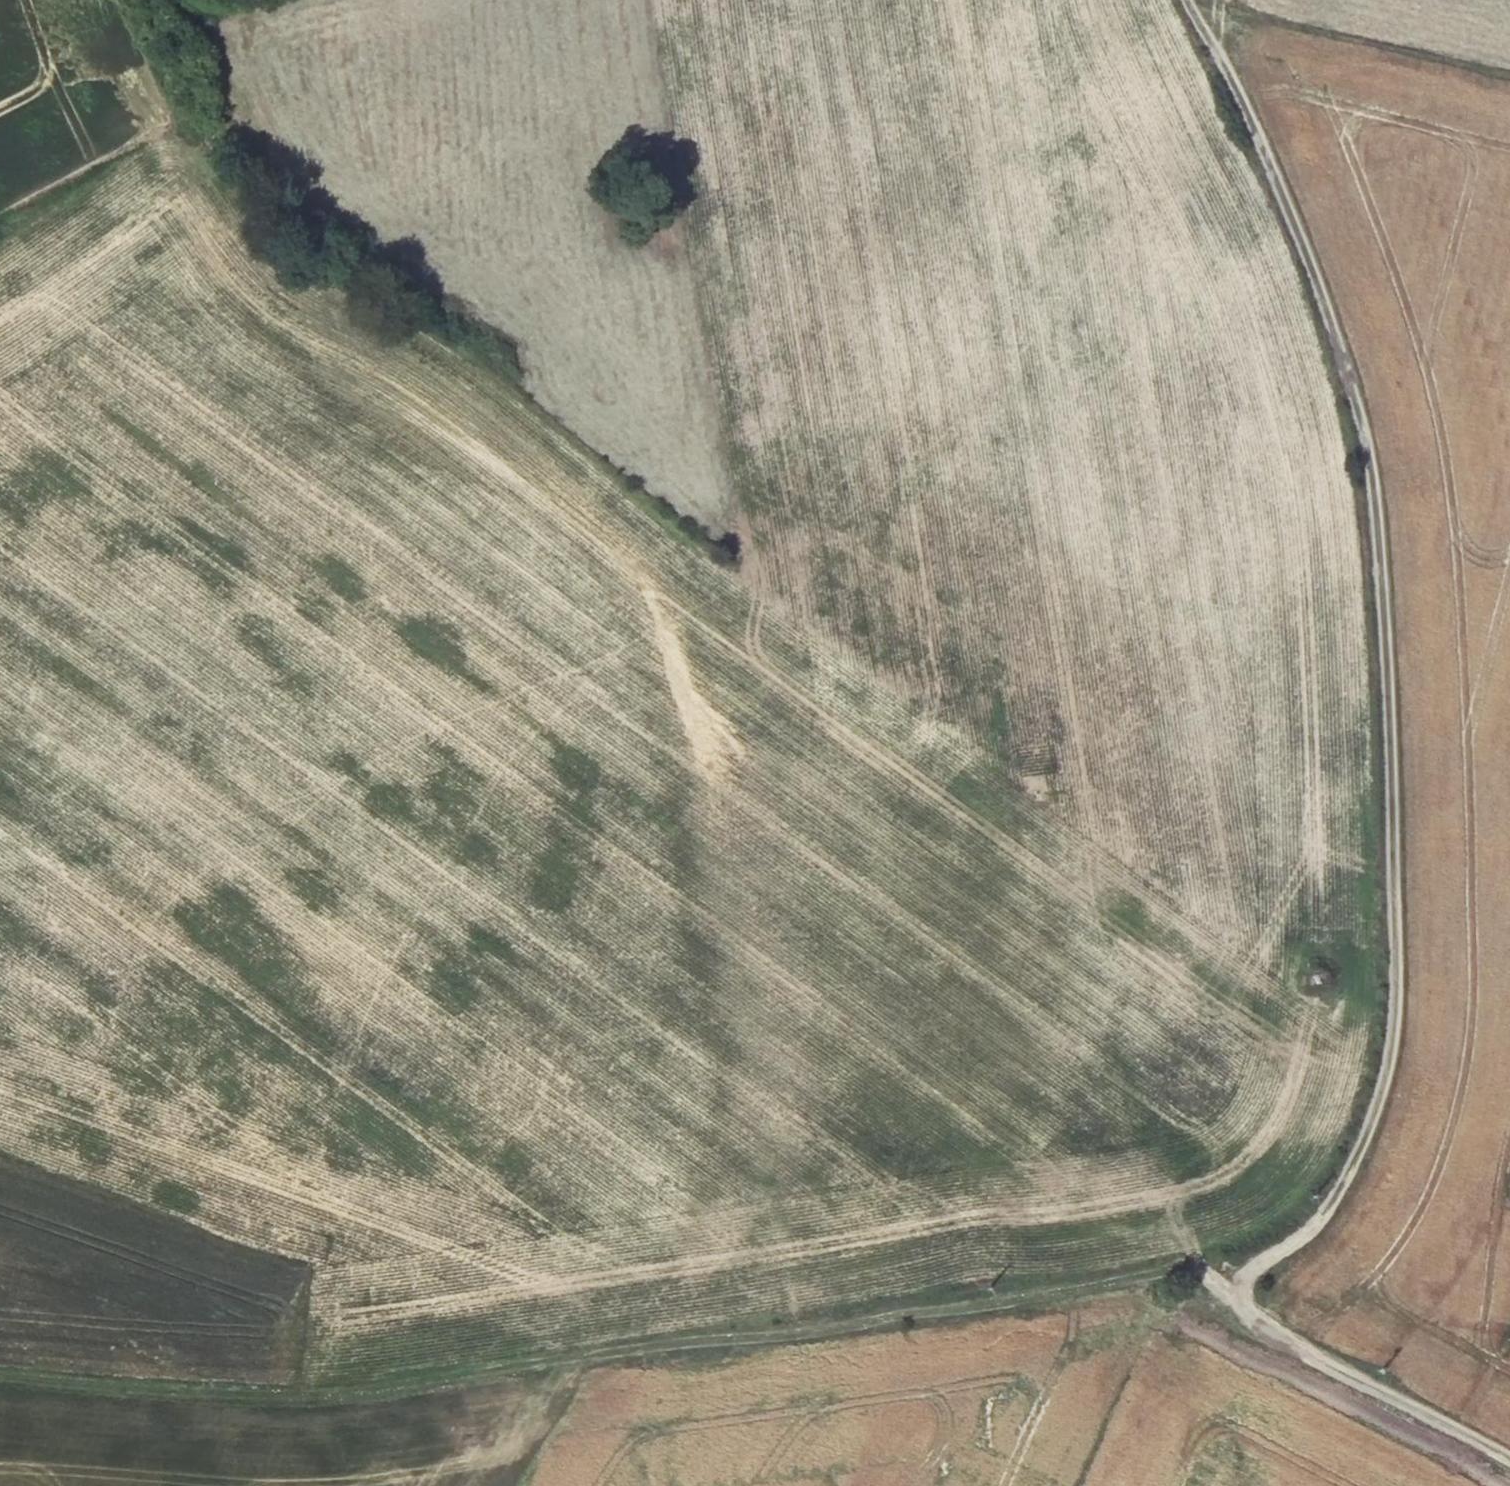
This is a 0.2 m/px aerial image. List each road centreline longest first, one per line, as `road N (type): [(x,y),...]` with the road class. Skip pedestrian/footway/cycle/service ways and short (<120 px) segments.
road 1 (track): [(1242,1286),(1343,1181),(1374,1120),(1394,1045),(1390,785),(1377,542),(1362,426),(1304,241),(1244,104),(1185,0)]
road 2 (track): [(1242,1286),(1164,1273),(578,1354),(354,1395),(236,1397),(0,1373)]
road 3 (track): [(1509,1458),(1262,1326),(1242,1286)]

